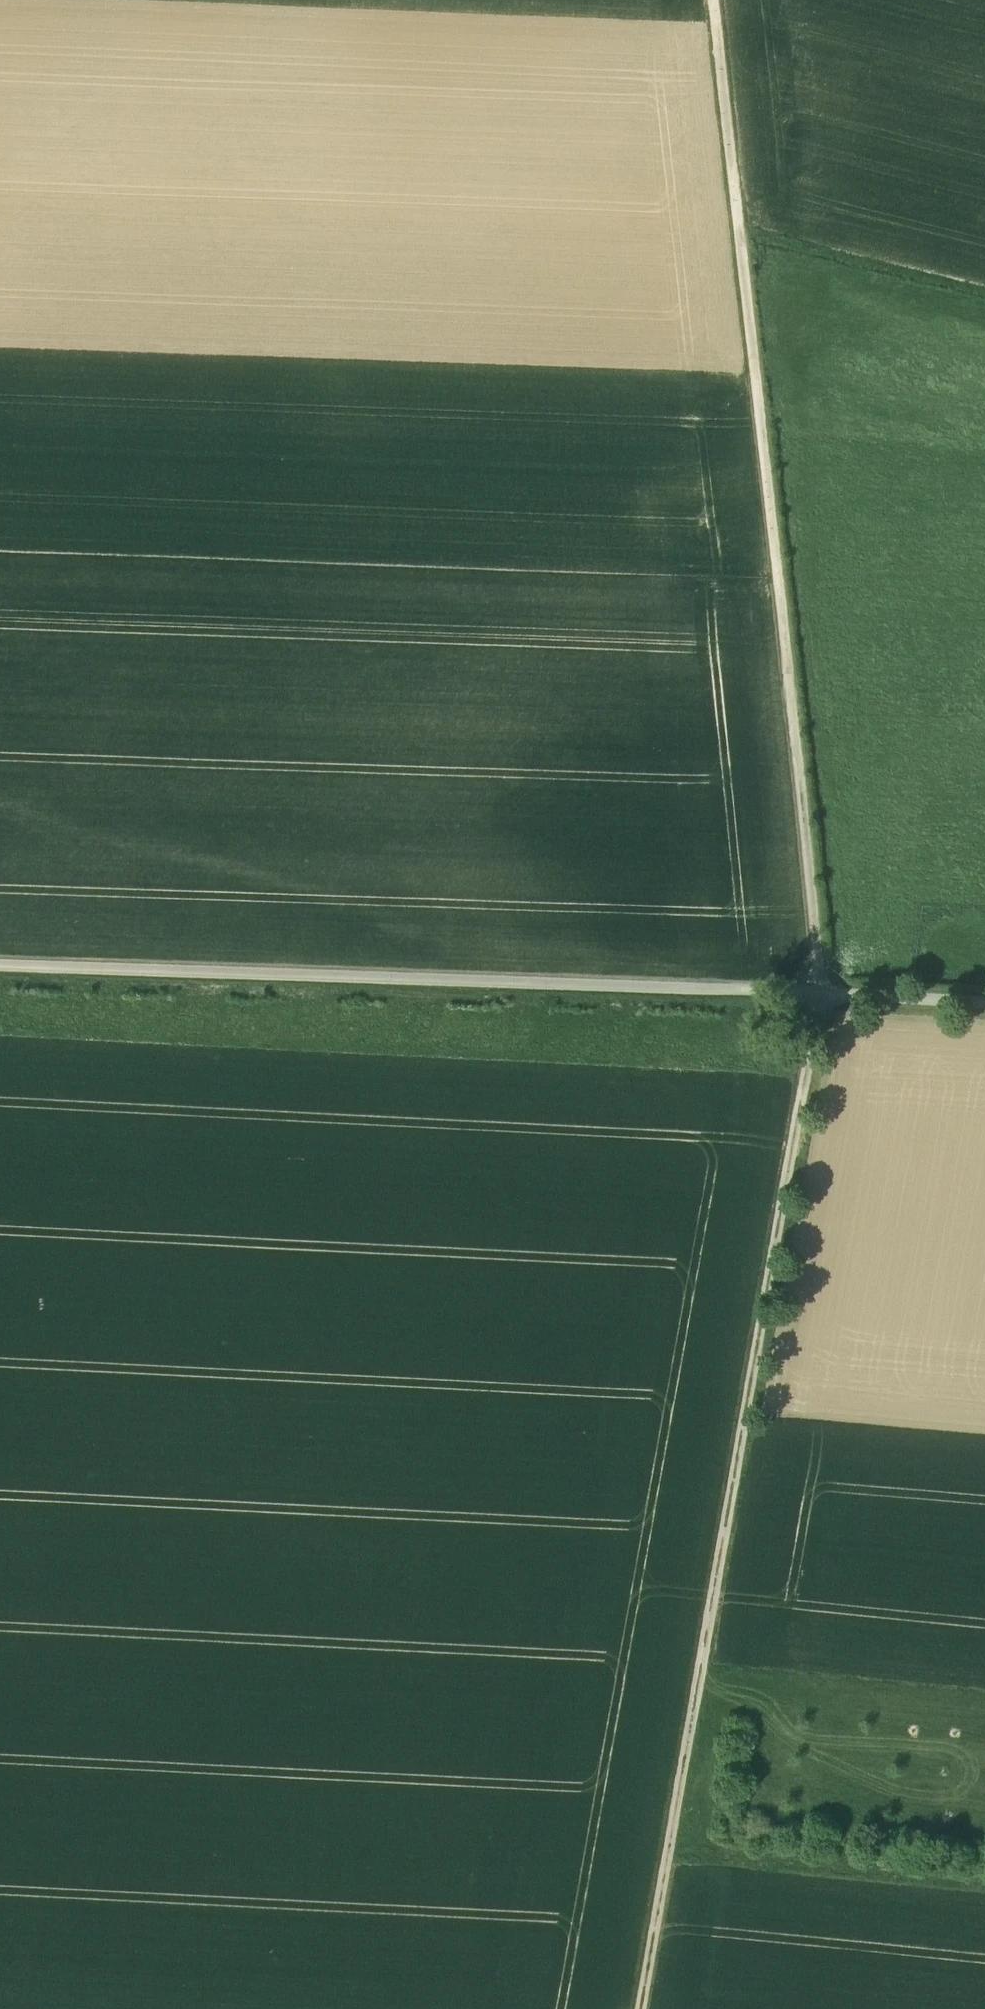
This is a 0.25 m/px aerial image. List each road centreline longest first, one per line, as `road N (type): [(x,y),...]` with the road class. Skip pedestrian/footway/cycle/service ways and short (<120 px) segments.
road 1 (track): [(640,2008),(821,993),(711,0)]
road 2 (track): [(984,1003),(0,966)]

